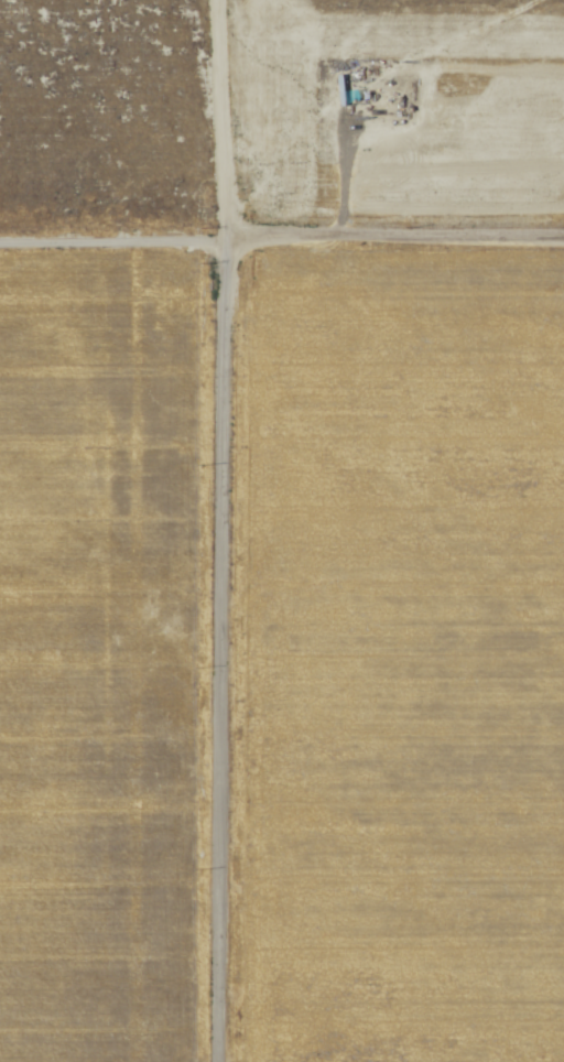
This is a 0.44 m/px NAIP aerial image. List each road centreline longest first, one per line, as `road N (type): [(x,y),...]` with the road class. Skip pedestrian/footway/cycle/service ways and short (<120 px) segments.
road 1 (residential): [(216,1061),(221,248)]

